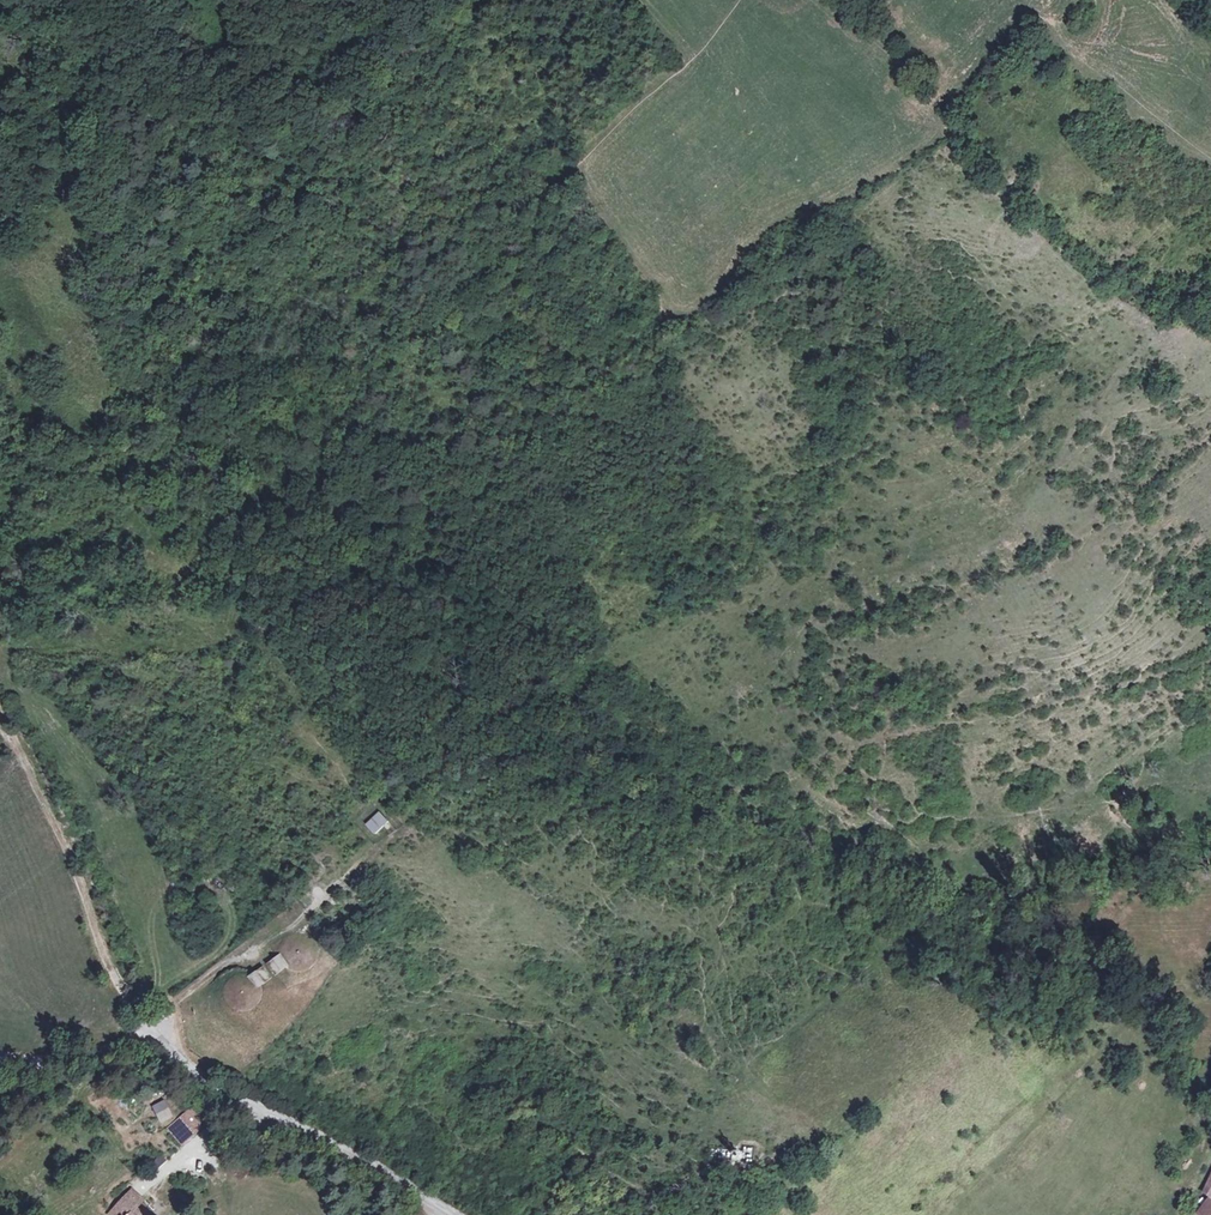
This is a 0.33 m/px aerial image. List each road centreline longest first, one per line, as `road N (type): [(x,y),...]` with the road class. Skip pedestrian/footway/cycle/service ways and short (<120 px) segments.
road 1 (residential): [(461,1214),(235,1093),(149,1033)]
road 2 (track): [(149,1033),(97,948),(66,847),(0,725)]
road 3 (track): [(149,1033),(177,1000),(292,926),(362,859)]
road 4 (track): [(149,1033),(58,1061),(0,1058)]

